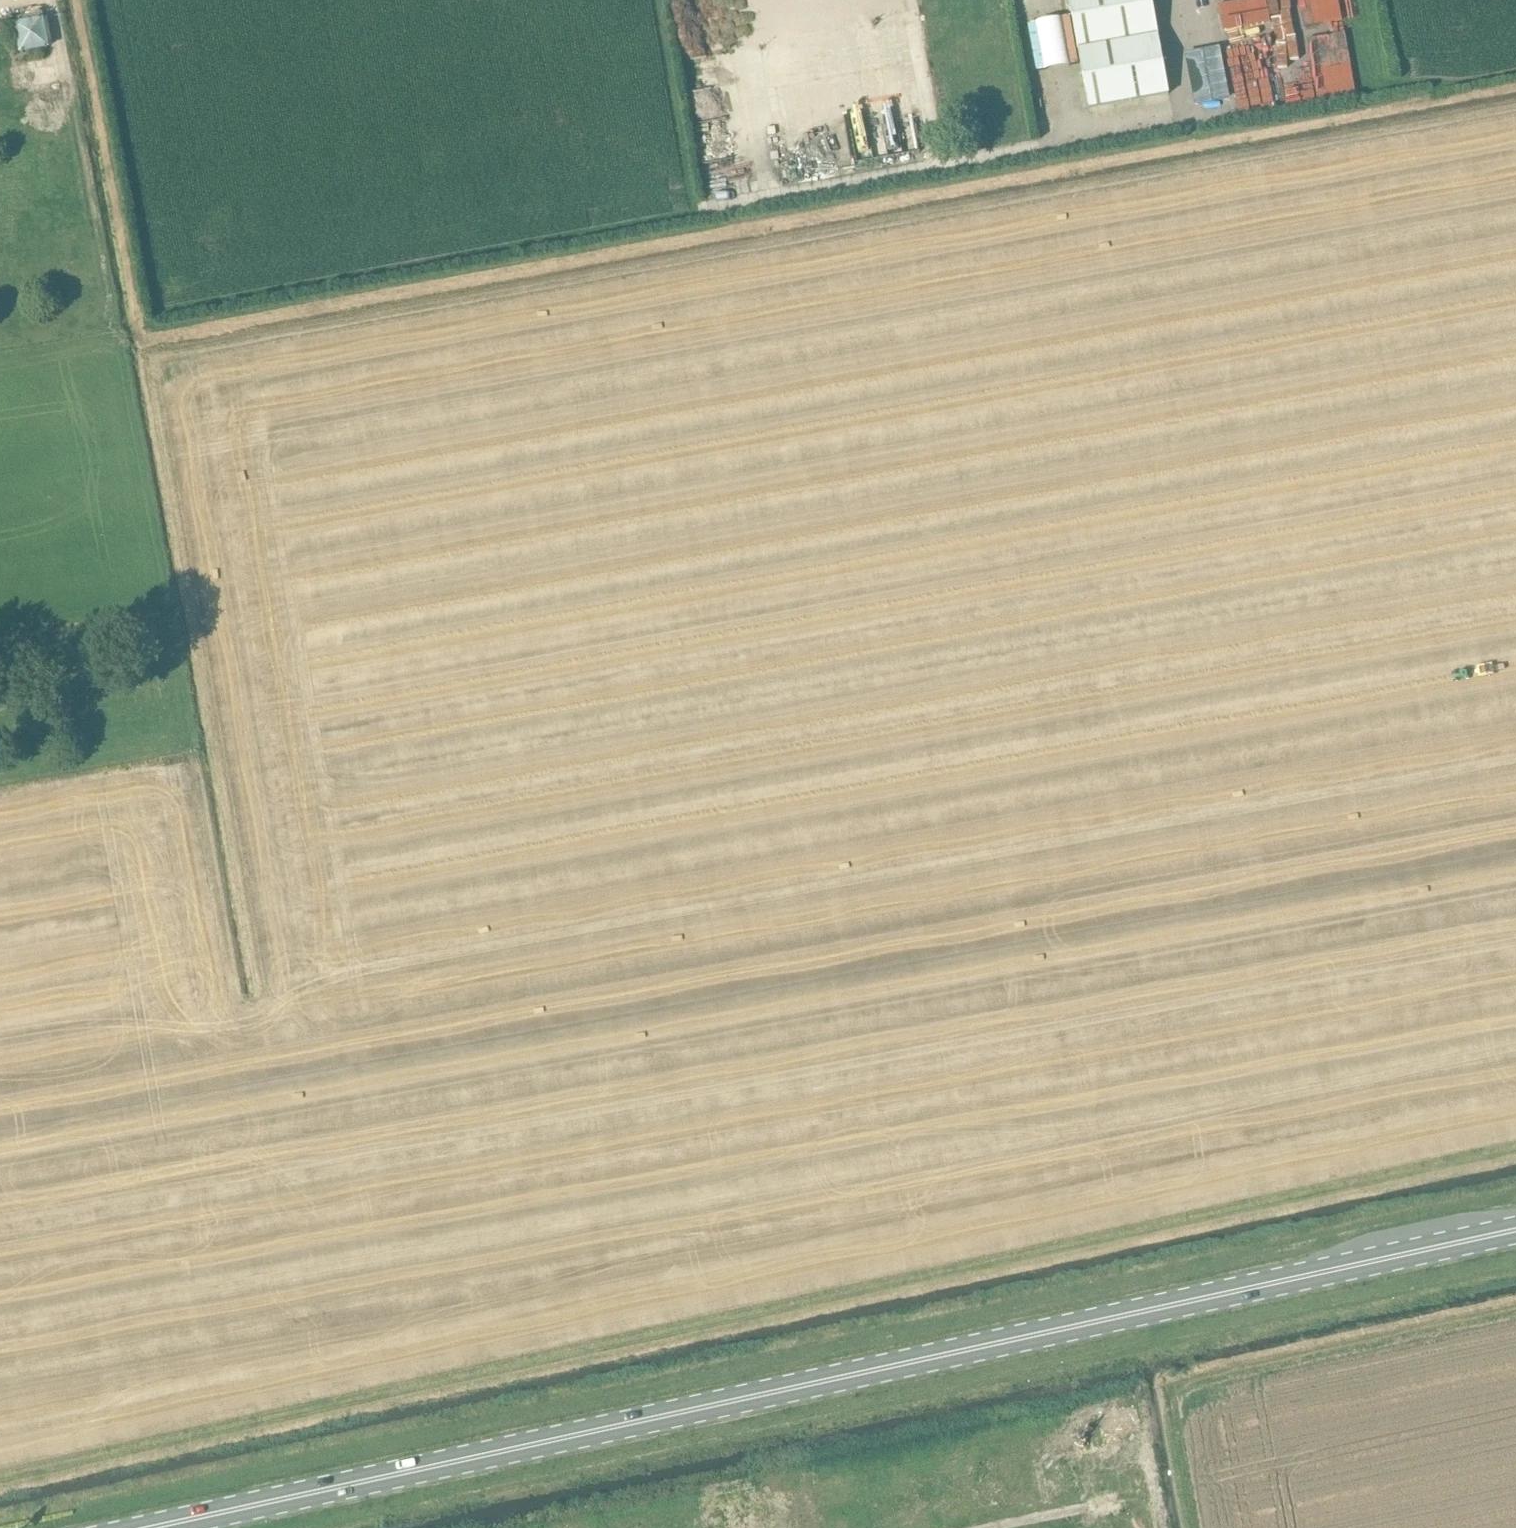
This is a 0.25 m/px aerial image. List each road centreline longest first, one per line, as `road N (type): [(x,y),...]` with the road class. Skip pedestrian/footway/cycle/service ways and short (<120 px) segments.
road 1 (primary): [(150,1527),(1515,1231)]
road 2 (track): [(0,623),(186,589)]

